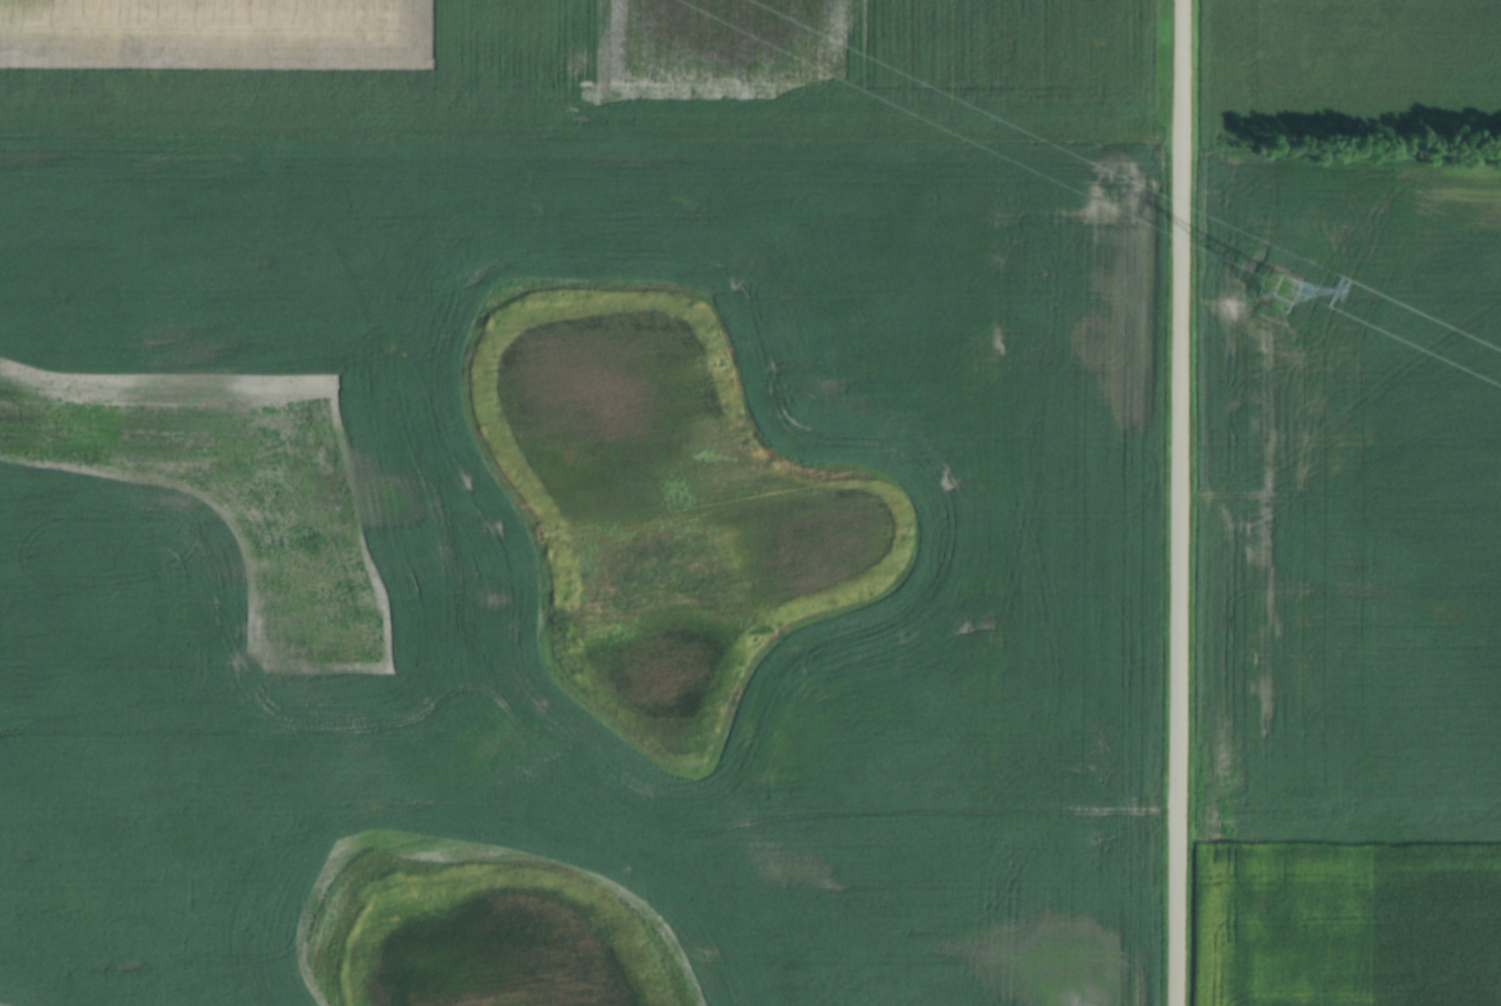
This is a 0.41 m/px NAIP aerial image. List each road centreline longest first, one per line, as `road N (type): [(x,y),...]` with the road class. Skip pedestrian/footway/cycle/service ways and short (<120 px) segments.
road 1 (tertiary): [(1181,1005),(1186,0)]

